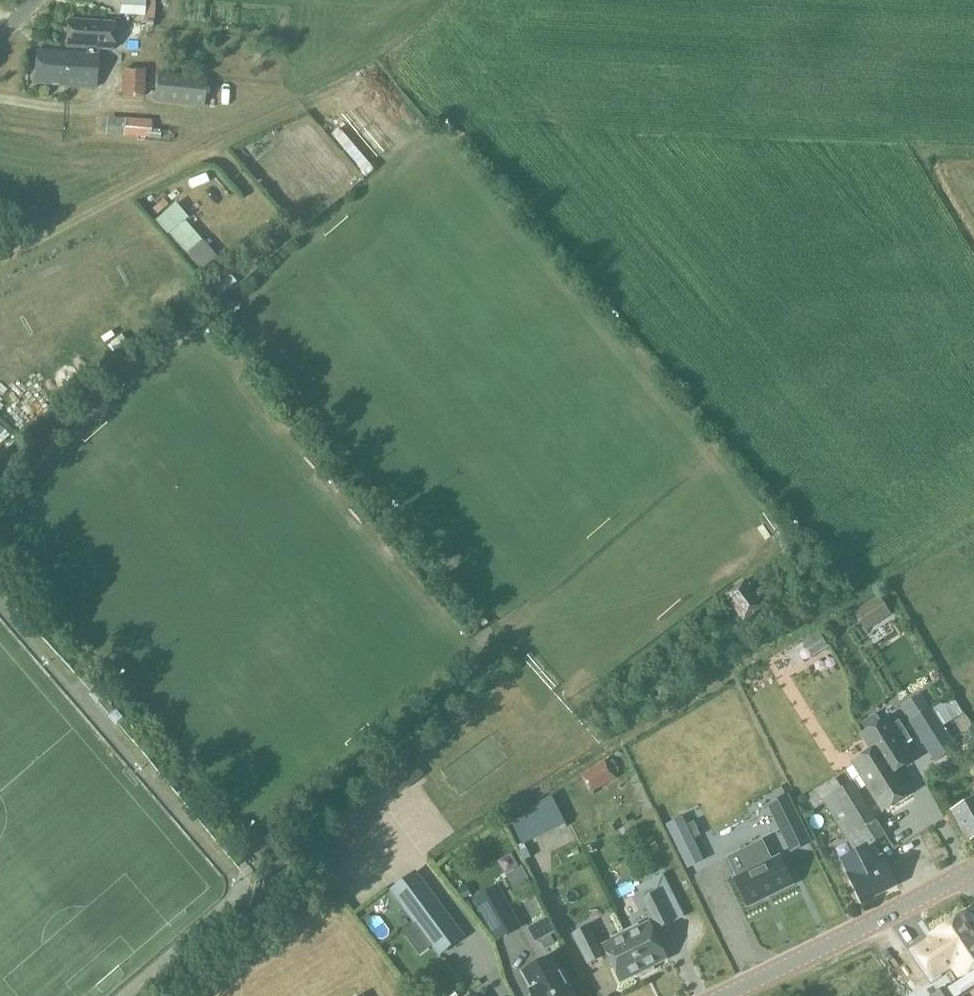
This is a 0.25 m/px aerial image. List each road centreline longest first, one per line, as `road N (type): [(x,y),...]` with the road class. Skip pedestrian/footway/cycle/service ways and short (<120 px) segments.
road 1 (track): [(303,103),(0,258)]
road 2 (tertiary): [(722,995),(973,872)]

